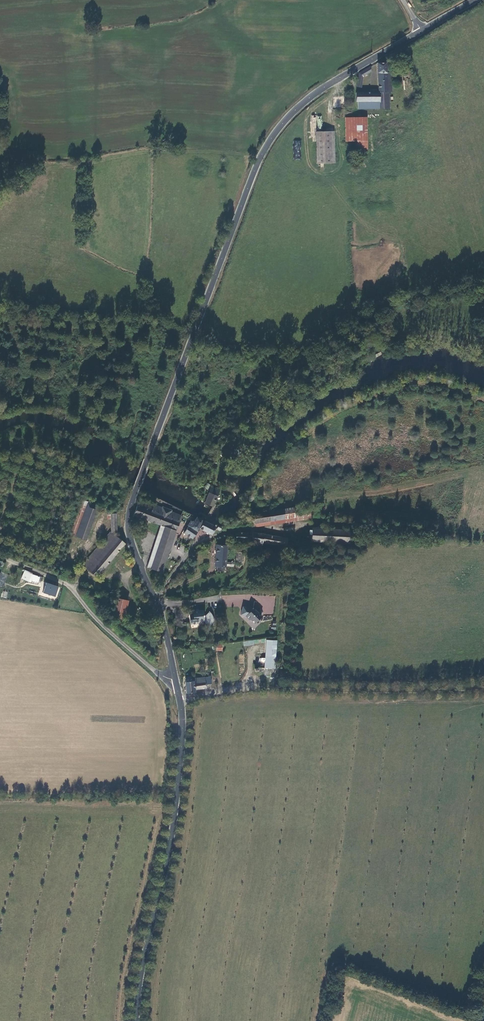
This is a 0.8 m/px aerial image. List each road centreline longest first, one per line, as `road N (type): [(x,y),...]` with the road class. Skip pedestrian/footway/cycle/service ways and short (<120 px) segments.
road 1 (tertiary): [(153,598),(131,540),(129,510),(260,157),(320,89),(420,30)]
road 2 (tertiary): [(136,1020),(174,816),(180,701)]
road 3 (track): [(483,688),(267,688)]
road 4 (residential): [(175,676),(143,661),(63,583),(0,556)]
road 5 (track): [(291,527),(317,523),(483,539)]

